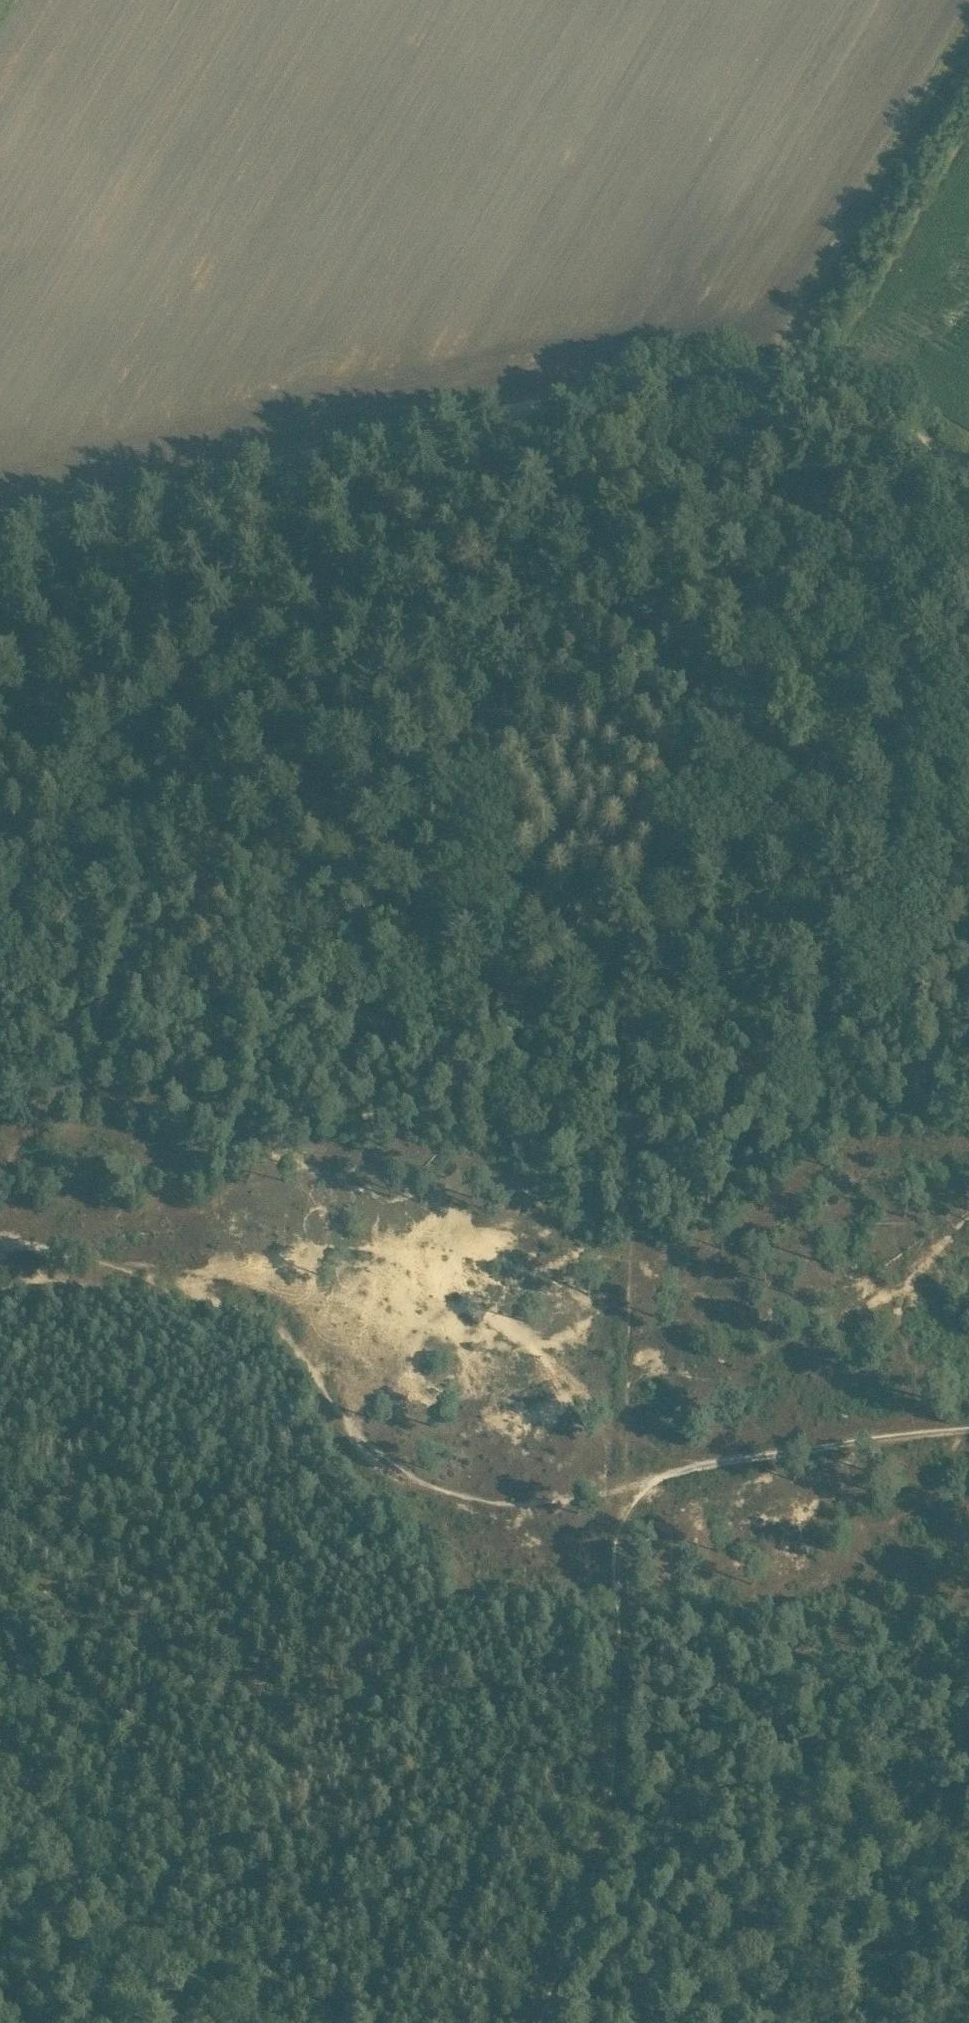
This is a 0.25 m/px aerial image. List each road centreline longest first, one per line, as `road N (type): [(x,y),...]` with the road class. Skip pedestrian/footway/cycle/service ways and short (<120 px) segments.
road 1 (track): [(968,497),(773,388),(580,397),(0,536)]
road 2 (track): [(531,2022),(587,1870),(605,1787),(621,1458)]
road 3 (track): [(0,1730),(89,1886),(124,1930),(268,2022)]
road 4 (track): [(968,39),(790,339),(773,388)]
road 5 (track): [(621,1458),(615,1406),(620,1124)]

